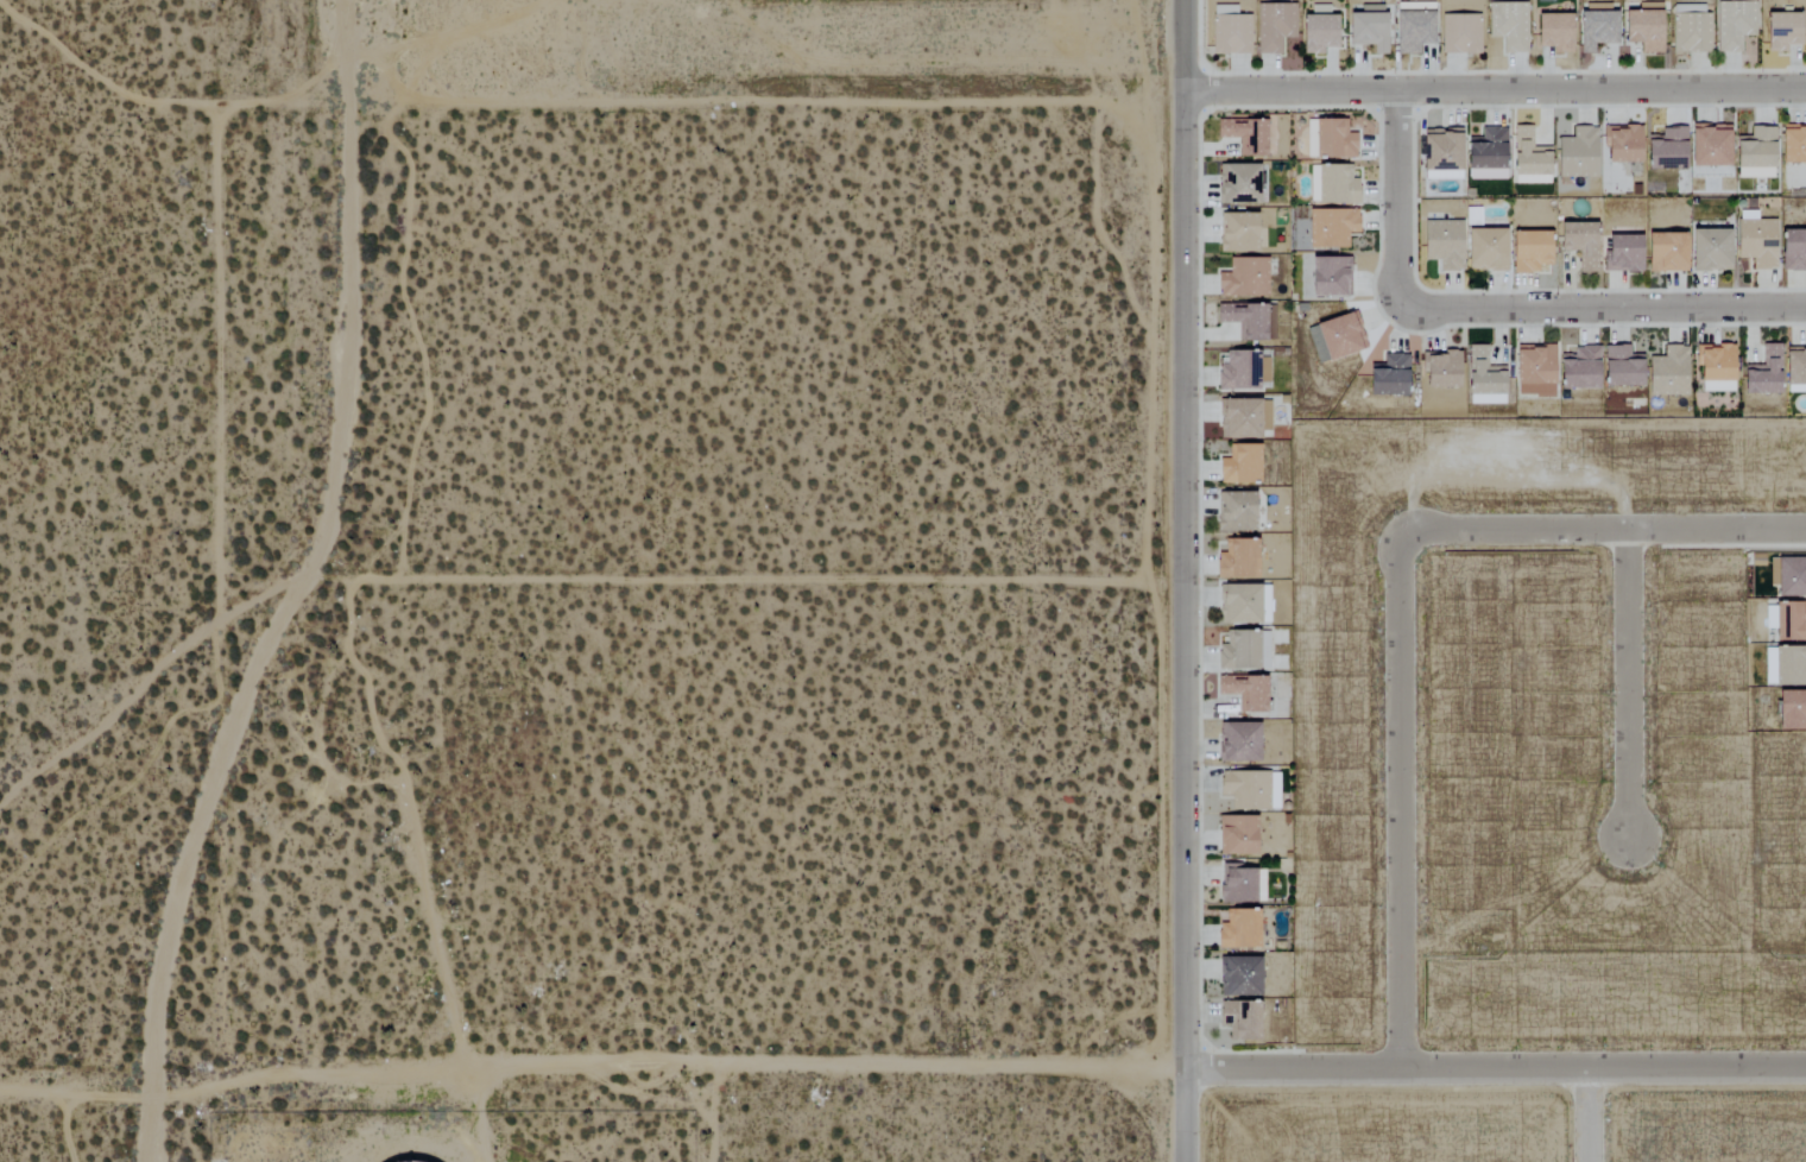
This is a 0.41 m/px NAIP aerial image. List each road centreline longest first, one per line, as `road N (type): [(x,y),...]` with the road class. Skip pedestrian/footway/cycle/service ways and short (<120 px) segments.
road 1 (track): [(151,1161),(145,1097),(220,744),(302,580),(219,619),(214,100),(346,102)]
road 2 (tertiary): [(1188,1161),(1184,0)]
road 3 (track): [(1186,579),(302,580)]
road 4 (track): [(346,102),(1185,91)]
road 5 (track): [(469,1071),(1188,1072)]
road 6 (residential): [(1805,309),(1415,314),(1398,299),(1401,88)]
road 7 (residential): [(1805,87),(1185,91)]
road 8 (residential): [(1805,1065),(1188,1072)]
road 9 (residential): [(1401,1069),(1400,541),(1412,533)]
road 10 (residential): [(1412,533),(1805,529)]
road 11 (track): [(469,1071),(145,1097)]
road 12 (residential): [(1628,531),(1628,844)]
road 13 (track): [(219,619),(0,806)]

